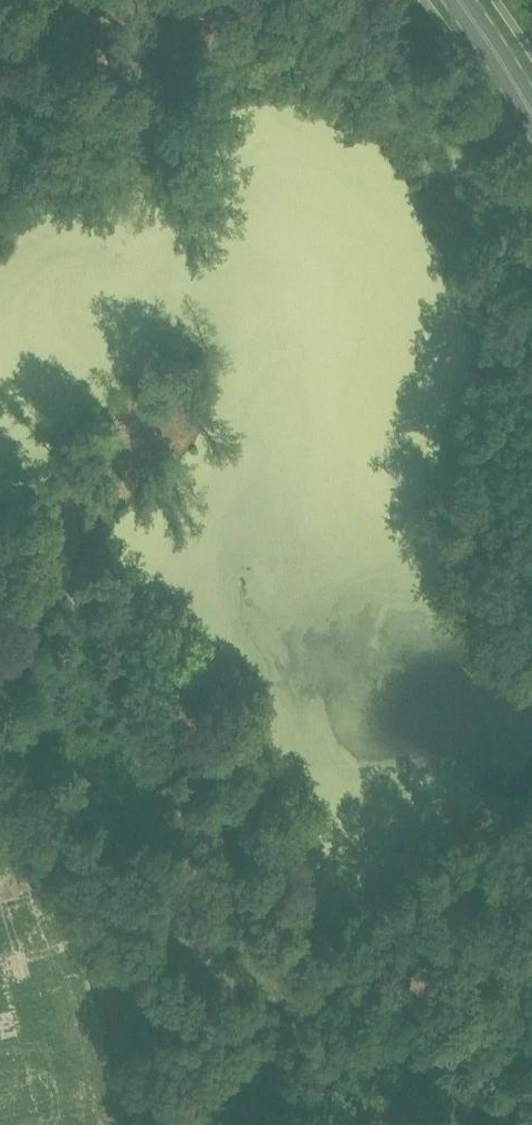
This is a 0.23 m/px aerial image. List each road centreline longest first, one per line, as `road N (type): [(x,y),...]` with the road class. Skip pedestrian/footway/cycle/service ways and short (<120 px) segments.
road 1 (track): [(0,762),(97,868),(201,956),(287,1003),(316,1062)]
road 2 (primary): [(531,120),(500,61),(450,0)]

